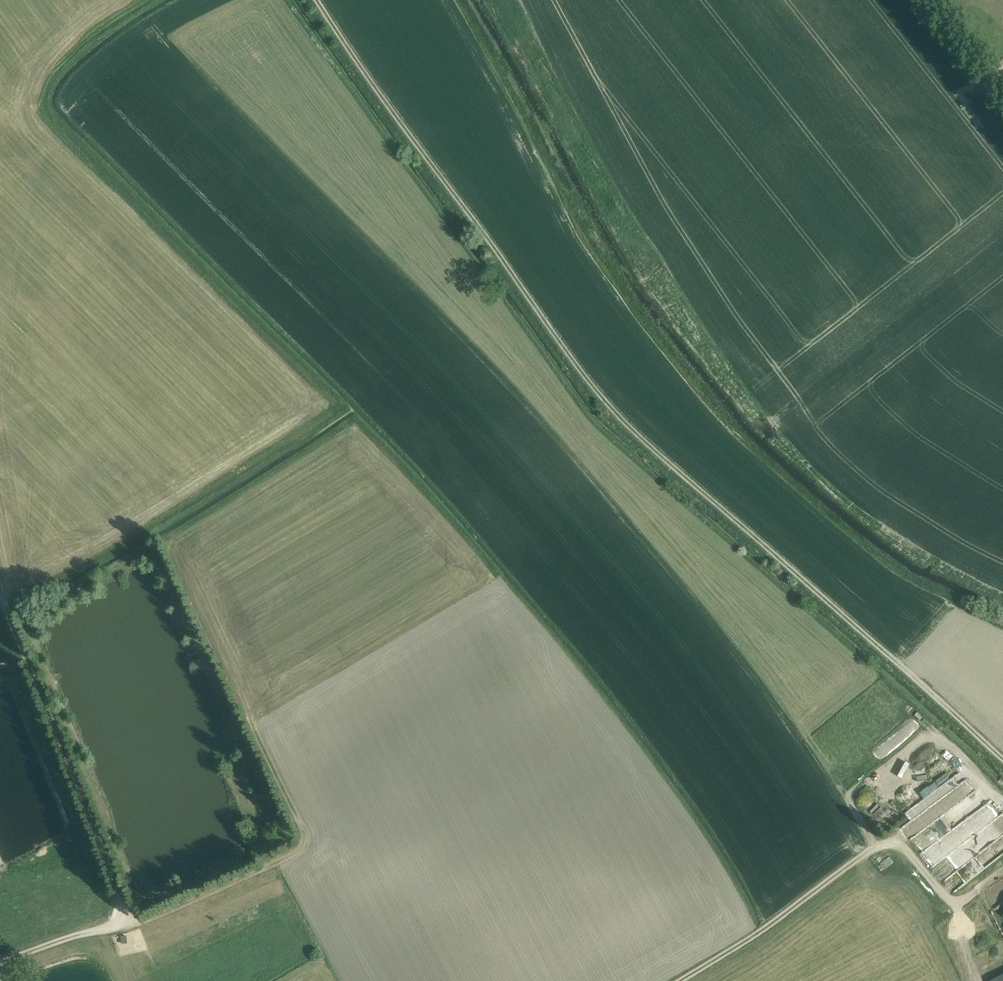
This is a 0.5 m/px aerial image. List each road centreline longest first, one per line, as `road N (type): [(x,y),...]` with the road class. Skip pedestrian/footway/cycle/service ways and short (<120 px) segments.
road 1 (track): [(315,0),(599,394),(1002,759)]
road 2 (track): [(0,965),(106,926),(122,903),(0,583)]
road 3 (track): [(897,841),(863,855),(677,980)]

